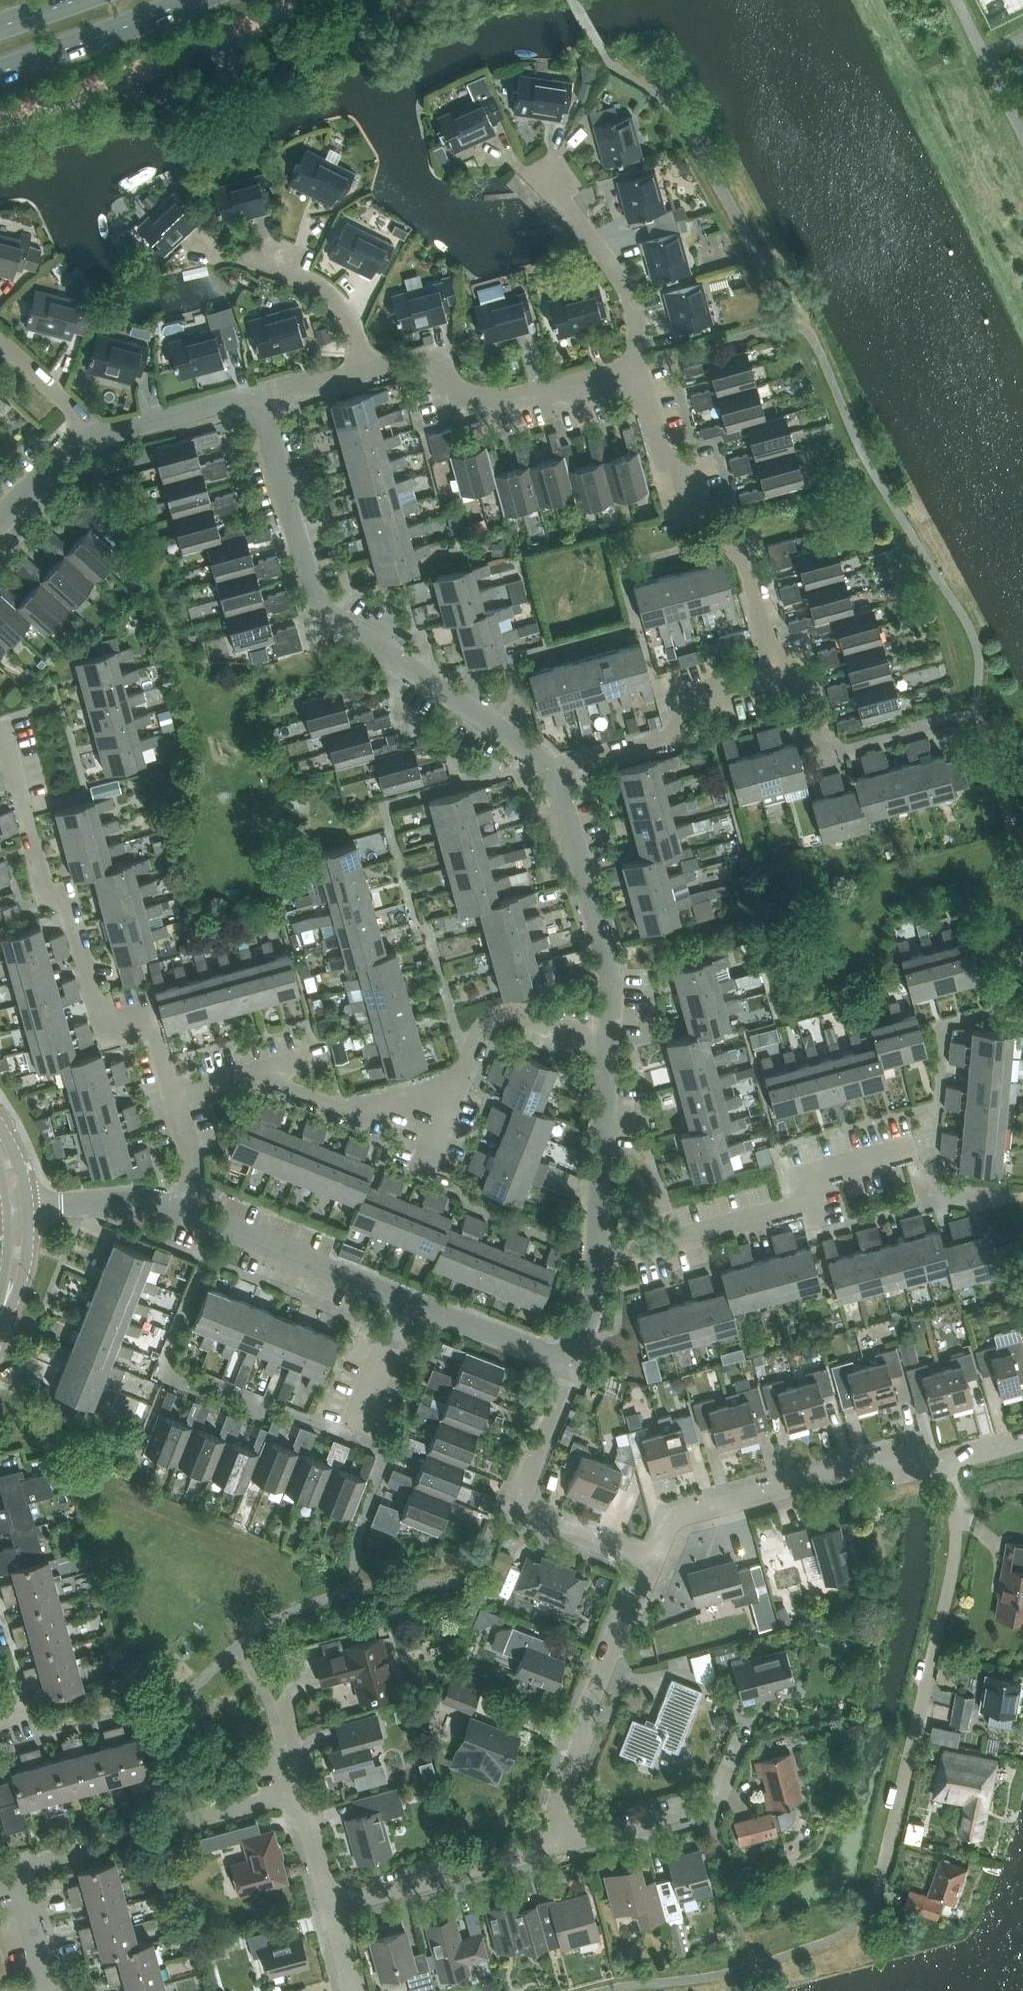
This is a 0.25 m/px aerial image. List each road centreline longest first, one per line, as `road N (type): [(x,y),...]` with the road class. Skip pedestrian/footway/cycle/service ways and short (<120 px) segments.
road 1 (residential): [(550,772),(689,731),(681,700),(774,675),(749,565),(703,516),(653,438),(635,368)]
road 2 (residential): [(550,772),(531,750),(323,606),(306,574),(256,391)]
road 3 (residential): [(176,1094),(154,1026),(106,1039),(64,891),(46,896),(0,738)]
road 4 (residential): [(573,1365),(180,1210)]
road 5 (residential): [(883,1861),(952,1568),(954,1511),(944,1461)]
road 6 (residential): [(596,1251),(625,1252),(808,1202),(801,1176),(907,1147)]
road 7 (residential): [(652,1564),(670,1524),(684,1515),(884,1461),(908,1471),(944,1461)]
road 8 (residential): [(368,370),(426,355),(443,369),(451,403),(518,398),(635,368)]
road 9 (residential): [(652,1564),(516,1510),(573,1365)]
road 10 (residential): [(566,1843),(556,1807),(582,1739),(579,1729),(652,1564)]
road 11 (residential): [(224,1081),(250,1074),(343,1111),(460,1081),(478,1036)]
road 12 (residential): [(608,1040),(608,963),(550,772)]
road 13 (residential): [(331,1906),(566,1843)]
road 14 (residential): [(635,368),(629,296),(529,167)]
road 15 (residential): [(596,1251),(608,1040)]
road 16 (primary): [(0,70),(190,0)]
road 17 (residential): [(566,1843),(713,1803),(725,1773)]
road 18 (residential): [(368,370),(349,318),(329,294),(246,258)]
road 19 (residential): [(92,435),(256,391)]
road 20 (residential): [(331,1906),(287,1747)]
road 21 (residential): [(180,1210),(125,1198),(31,1206)]
road 22 (residential): [(478,1036),(497,1017),(523,1014),(608,1040)]
road 23 (residential): [(49,1990),(17,1875),(0,1879)]
road 24 (residential): [(92,435),(0,339)]
road 25 (residential): [(0,521),(65,451),(92,435)]

